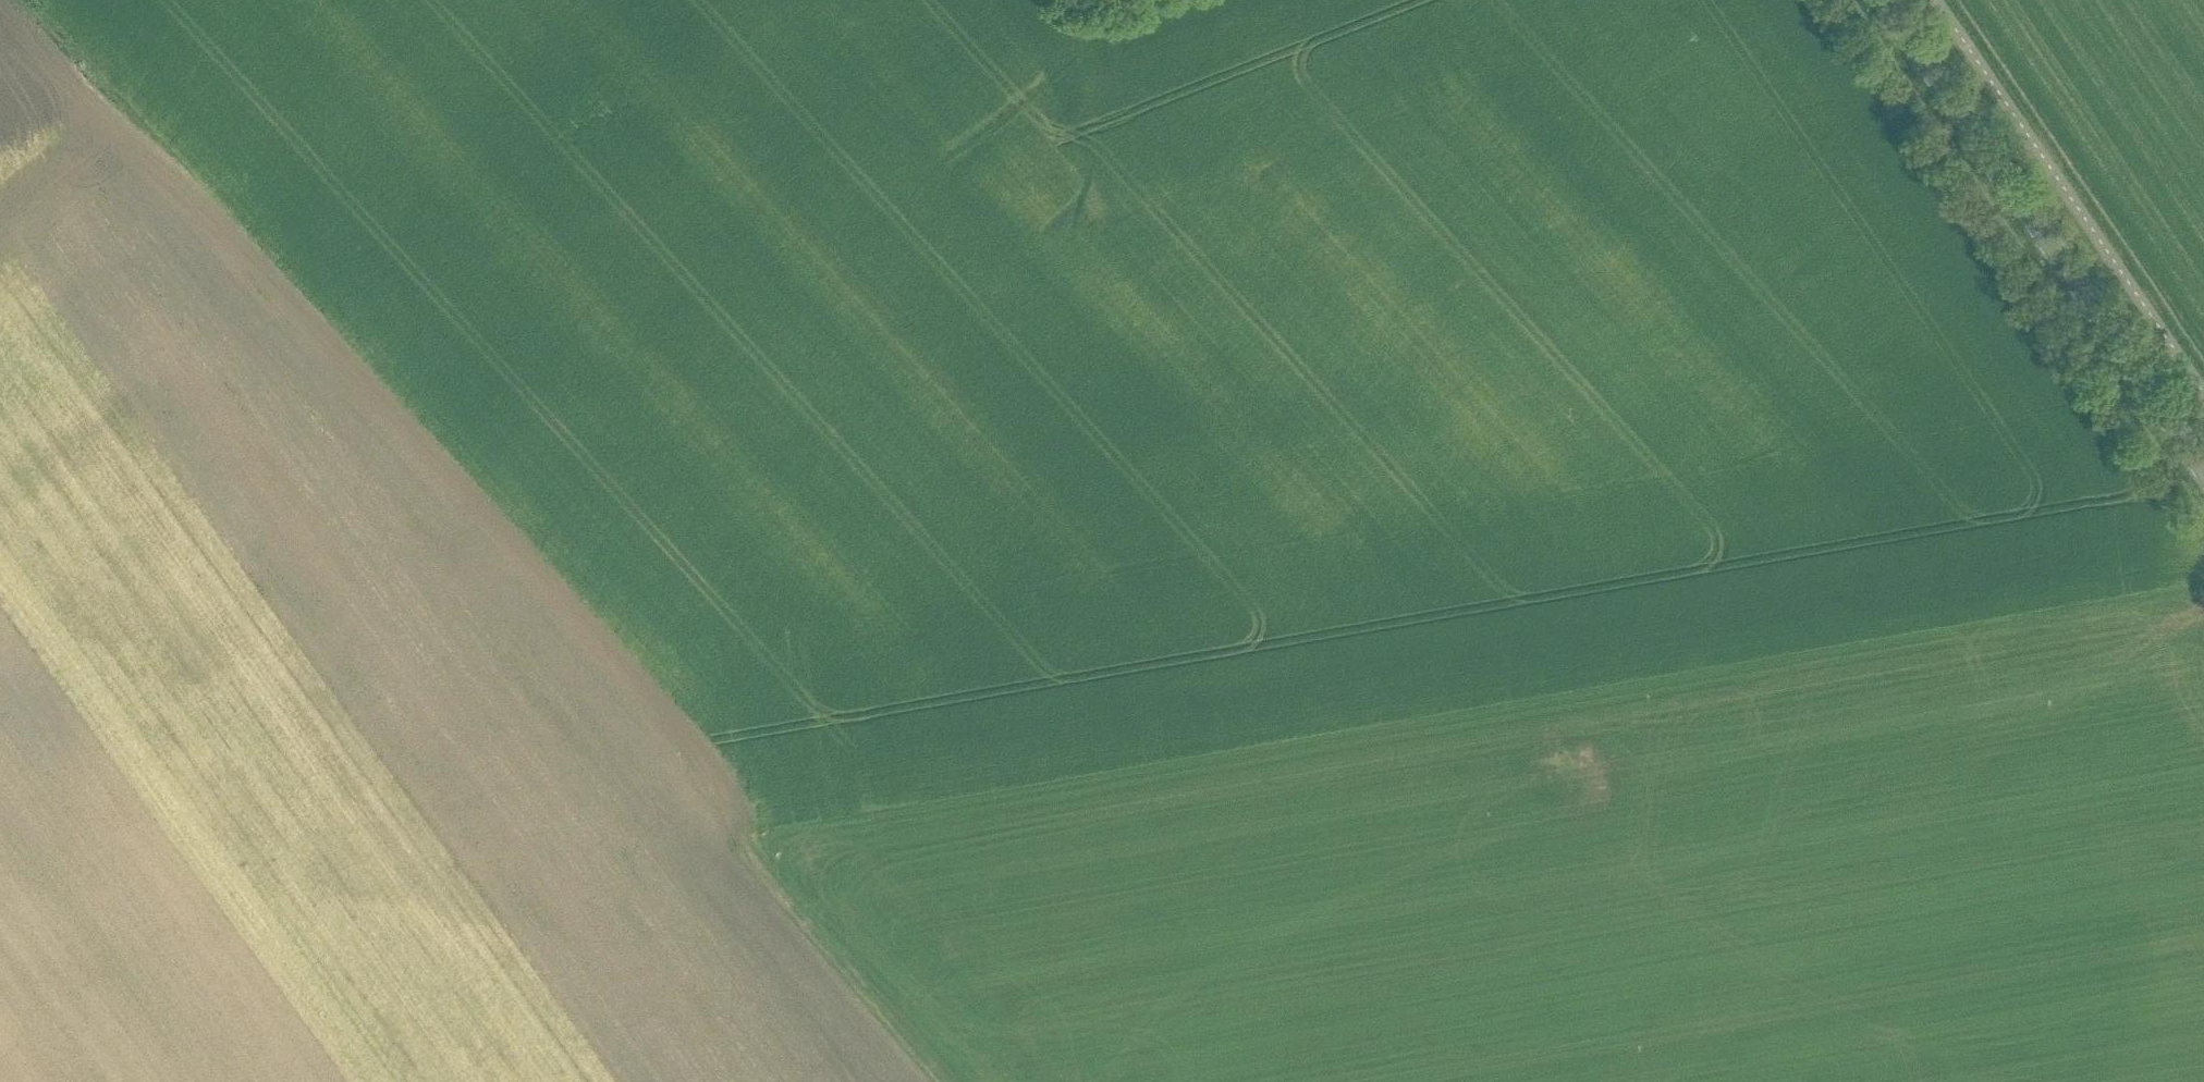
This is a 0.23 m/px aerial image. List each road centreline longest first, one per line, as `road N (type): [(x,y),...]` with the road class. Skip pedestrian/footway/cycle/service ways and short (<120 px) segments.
road 1 (secondary): [(2203,467),(1883,0)]

